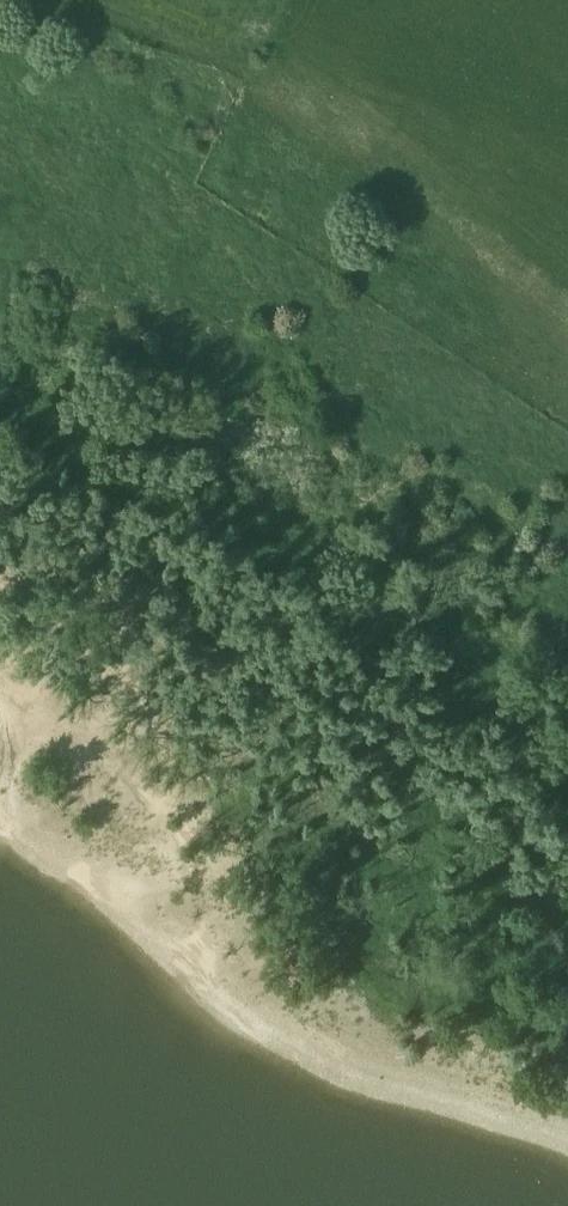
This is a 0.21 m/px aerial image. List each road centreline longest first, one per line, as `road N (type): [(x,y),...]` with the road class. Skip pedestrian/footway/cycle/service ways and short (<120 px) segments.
road 1 (track): [(176,0),(274,45),(567,141)]

